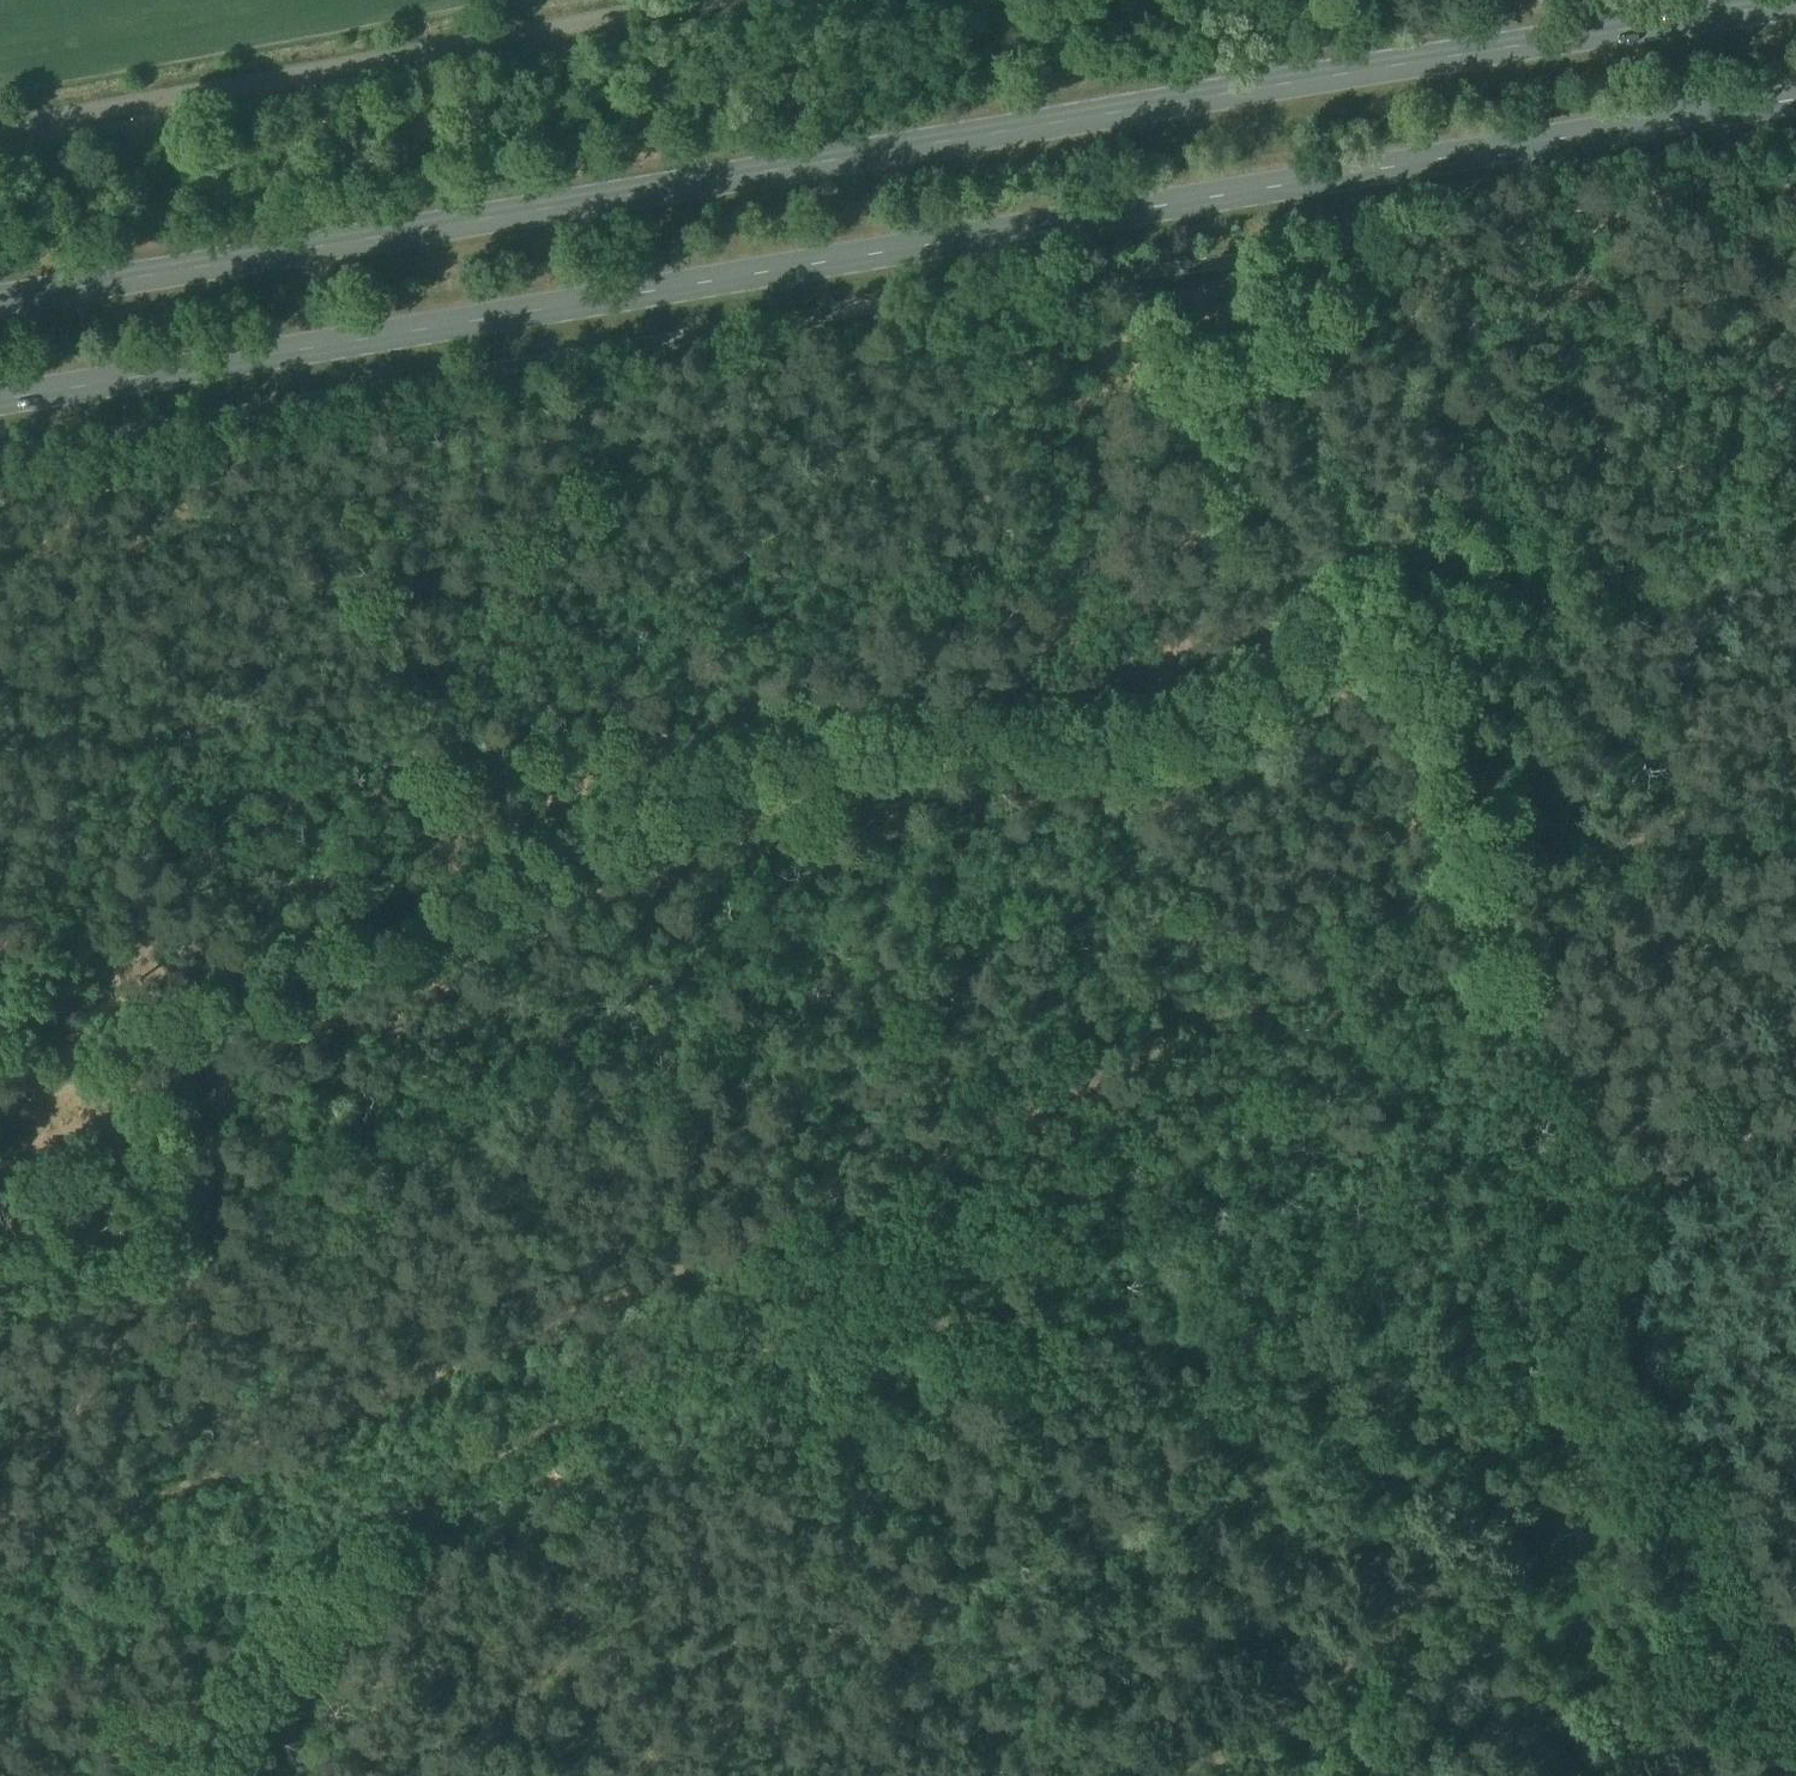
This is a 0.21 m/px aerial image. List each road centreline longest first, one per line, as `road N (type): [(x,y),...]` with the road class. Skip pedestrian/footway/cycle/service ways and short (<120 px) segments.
road 1 (track): [(0,1064),(144,1035),(470,909),(672,795),(771,758),(912,737),(1134,736),(1252,689),(1331,614),(1352,602),(1380,602),(1454,761),(1523,1004),(1628,1235),(1625,1299),(1636,1363),(1715,1473)]
road 2 (track): [(0,1569),(1795,773)]
road 3 (primary): [(0,400),(1795,101)]
road 4 (primary): [(1795,4),(0,300)]
road 5 (track): [(1795,1471),(1544,1465),(1217,1360),(1014,1318),(709,1360),(432,1489),(286,1652),(250,1701),(215,1775)]
road 6 (track): [(1636,1363),(1567,1489),(1238,1746),(1188,1775)]
road 7 (track): [(0,1495),(85,1401),(167,1243),(144,1035)]
road 8 (track): [(1614,1207),(1795,1121)]

